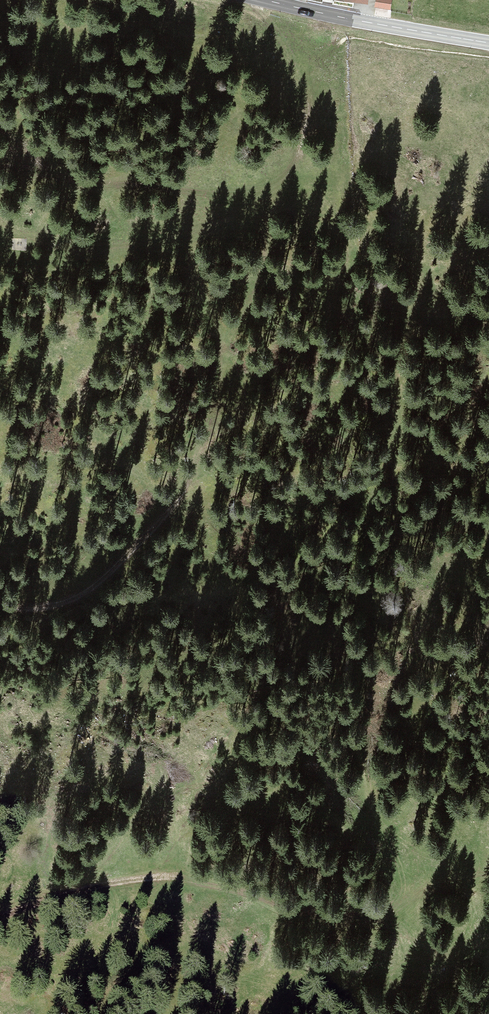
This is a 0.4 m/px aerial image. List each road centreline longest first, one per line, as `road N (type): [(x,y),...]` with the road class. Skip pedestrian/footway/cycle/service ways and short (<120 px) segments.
road 1 (track): [(0,917),(79,889),(179,876),(310,912),(364,914)]
road 2 (track): [(0,609),(86,598),(141,558),(260,409)]
road 3 (secondary): [(264,0),(488,43)]

